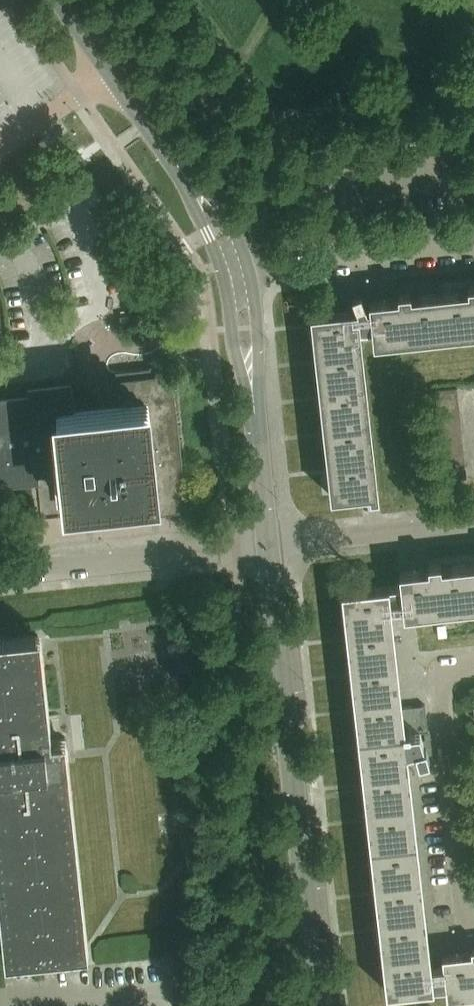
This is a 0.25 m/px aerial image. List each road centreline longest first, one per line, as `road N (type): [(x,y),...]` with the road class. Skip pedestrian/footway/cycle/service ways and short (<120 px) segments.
road 1 (tertiary): [(318,1005),(274,547)]
road 2 (residential): [(473,923),(458,897),(433,688),(439,674),(473,668)]
road 3 (unclassified): [(0,578),(274,547)]
road 4 (tertiary): [(274,547),(239,278)]
road 5 (tertiary): [(239,278),(217,226),(111,73)]
road 6 (unclassified): [(239,278),(289,261),(473,241)]
road 7 (residential): [(274,547),(473,524)]
road 8 (unclassified): [(0,149),(111,73)]

